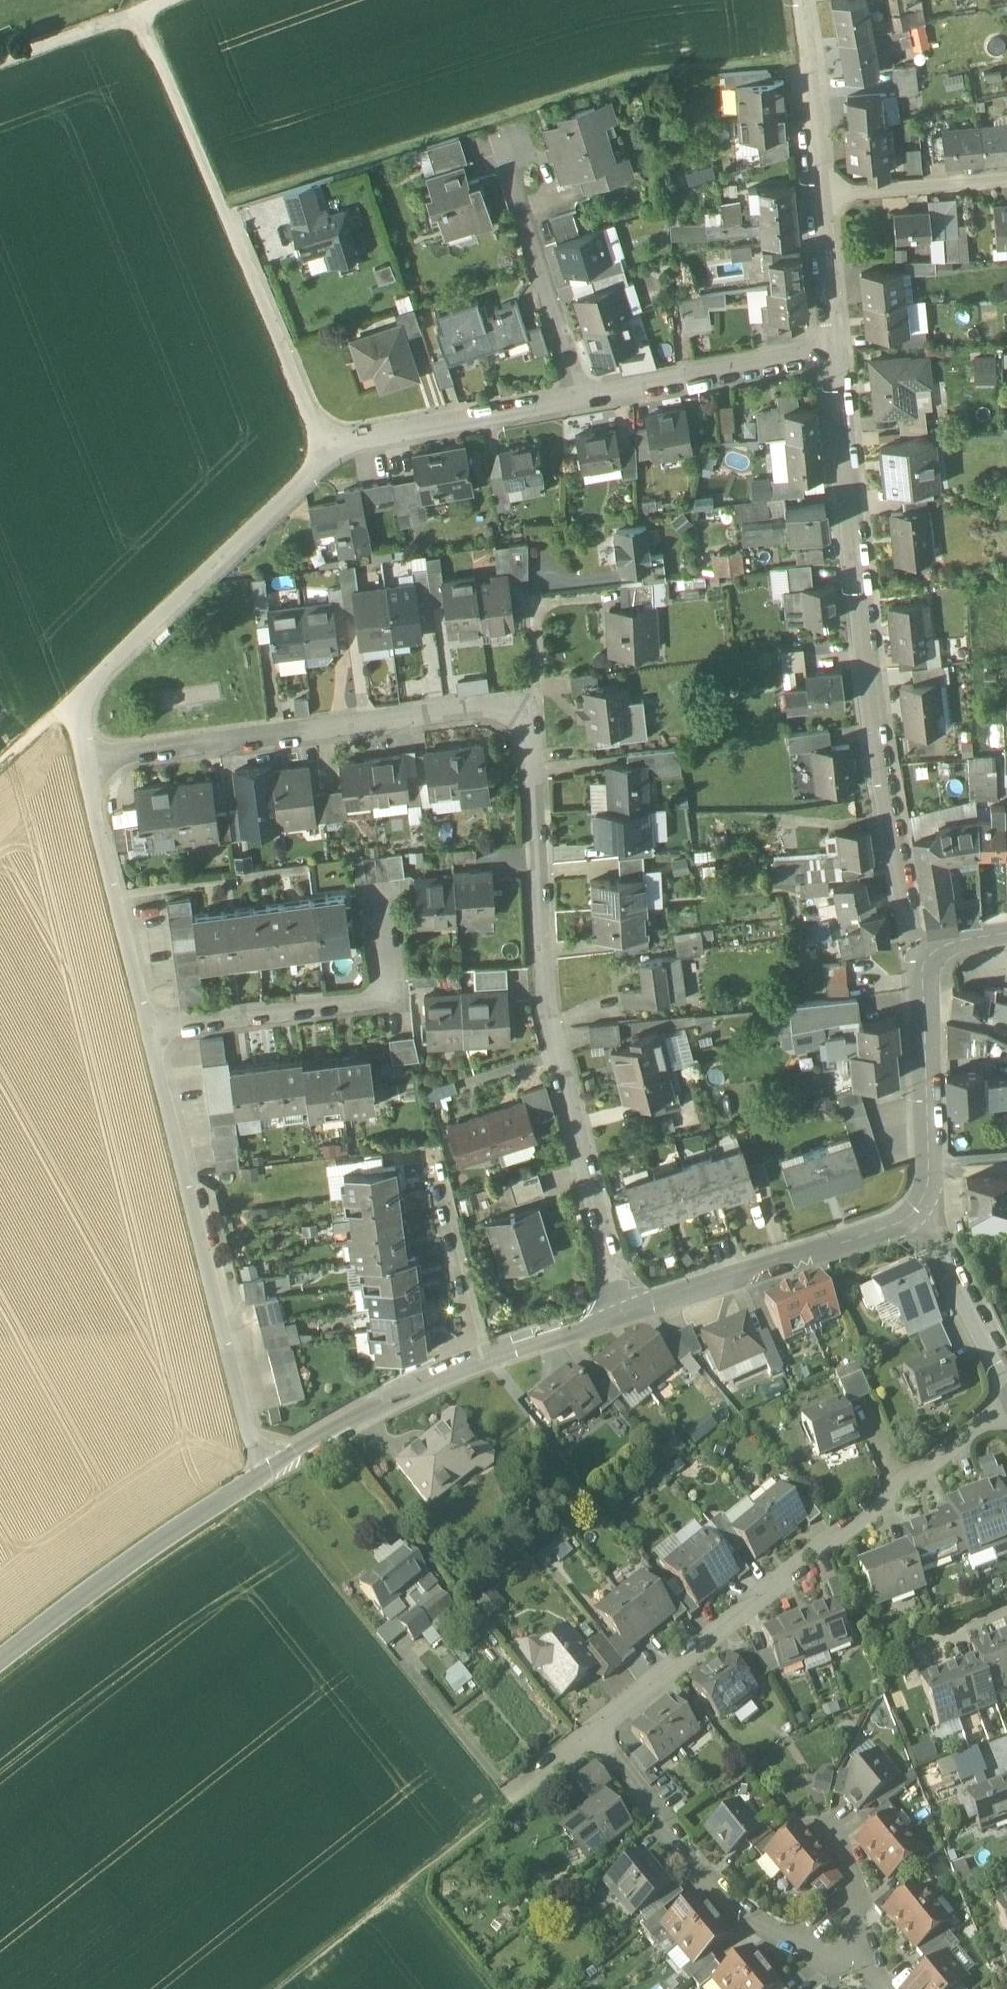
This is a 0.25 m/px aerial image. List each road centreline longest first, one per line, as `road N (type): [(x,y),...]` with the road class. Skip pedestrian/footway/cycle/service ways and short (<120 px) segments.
road 1 (residential): [(89,753),(503,705),(521,711),(532,739),(546,1007),(627,1317)]
road 2 (residential): [(832,353),(882,785),(913,943),(927,961)]
road 3 (residential): [(590,1732),(1006,1397)]
road 4 (residential): [(274,1470),(249,1439),(149,1034)]
road 5 (residential): [(89,753),(80,717),(96,684),(330,453)]
road 6 (secondary): [(274,1470),(437,1381),(627,1317)]
road 7 (residential): [(590,1732),(725,1901),(792,1942),(871,1959)]
road 8 (residential): [(149,1034),(391,999),(378,900)]
road 9 (secondary): [(0,1663),(109,1577),(274,1470)]
road 10 (secondary): [(627,1317),(900,1224),(918,1211)]
road 11 (track): [(276,1988),(407,1884),(492,1988)]
road 12 (residential): [(149,1034),(89,753)]
road 13 (residential): [(330,453),(223,211)]
road 14 (residential): [(330,453),(582,397)]
road 15 (residential): [(582,397),(513,186),(514,150)]
road 16 (residential): [(582,397),(832,353)]
road 17 (secondary): [(918,1211),(930,1175),(927,961)]
road 18 (residential): [(407,1884),(590,1732)]
road 19 (unclassified): [(223,211),(141,11)]
road 20 (residential): [(801,0),(819,195)]
road 21 (residential): [(1006,1383),(918,1211)]
road 22 (residential): [(819,195),(1006,183)]
road 23 (residential): [(819,195),(832,353)]
road 24 (residential): [(825,1816),(857,1872),(871,1959)]
road 25 (unclassified): [(0,63),(141,11)]

